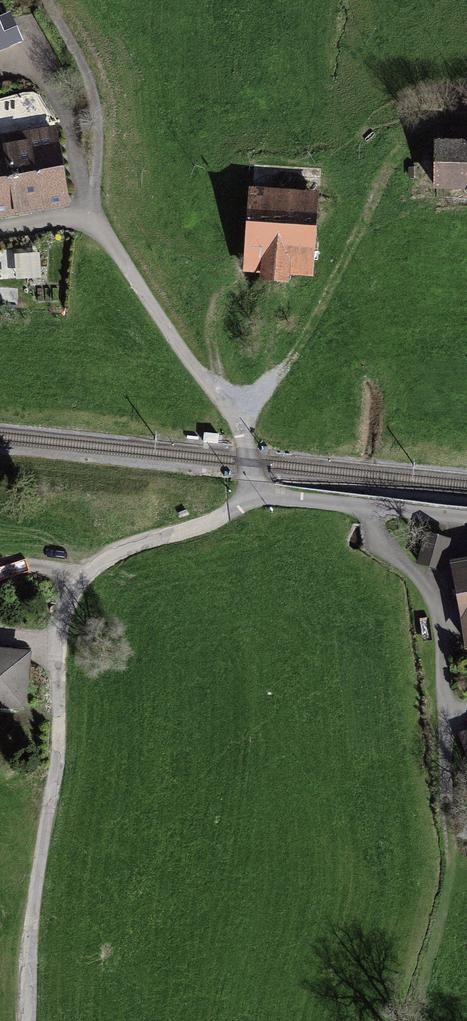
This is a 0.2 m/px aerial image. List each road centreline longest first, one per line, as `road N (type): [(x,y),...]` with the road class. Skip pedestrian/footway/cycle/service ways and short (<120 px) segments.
road 1 (track): [(95,227),(240,422),(250,498),(216,526),(93,555),(64,637),(60,776),(27,962),(28,1020)]
road 2 (track): [(365,507),(382,543),(435,610),(453,873),(413,1020)]
road 3 (track): [(57,0),(76,40),(96,122),(95,227)]
road 4 (unclassified): [(250,498),(466,518)]

